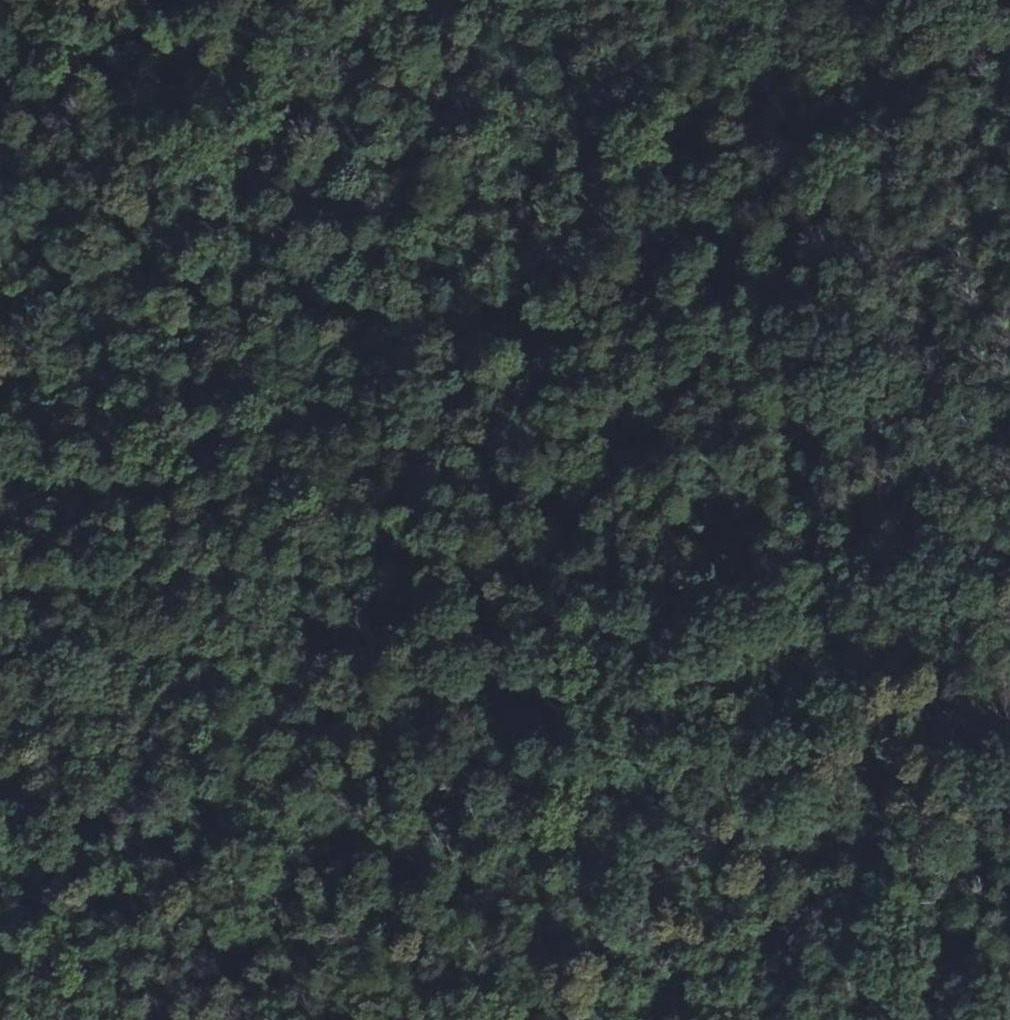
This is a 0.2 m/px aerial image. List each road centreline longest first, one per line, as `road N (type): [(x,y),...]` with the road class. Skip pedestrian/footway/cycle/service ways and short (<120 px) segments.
road 1 (track): [(592,342),(263,583),(0,837)]
road 2 (track): [(640,1019),(717,948),(1009,795)]

